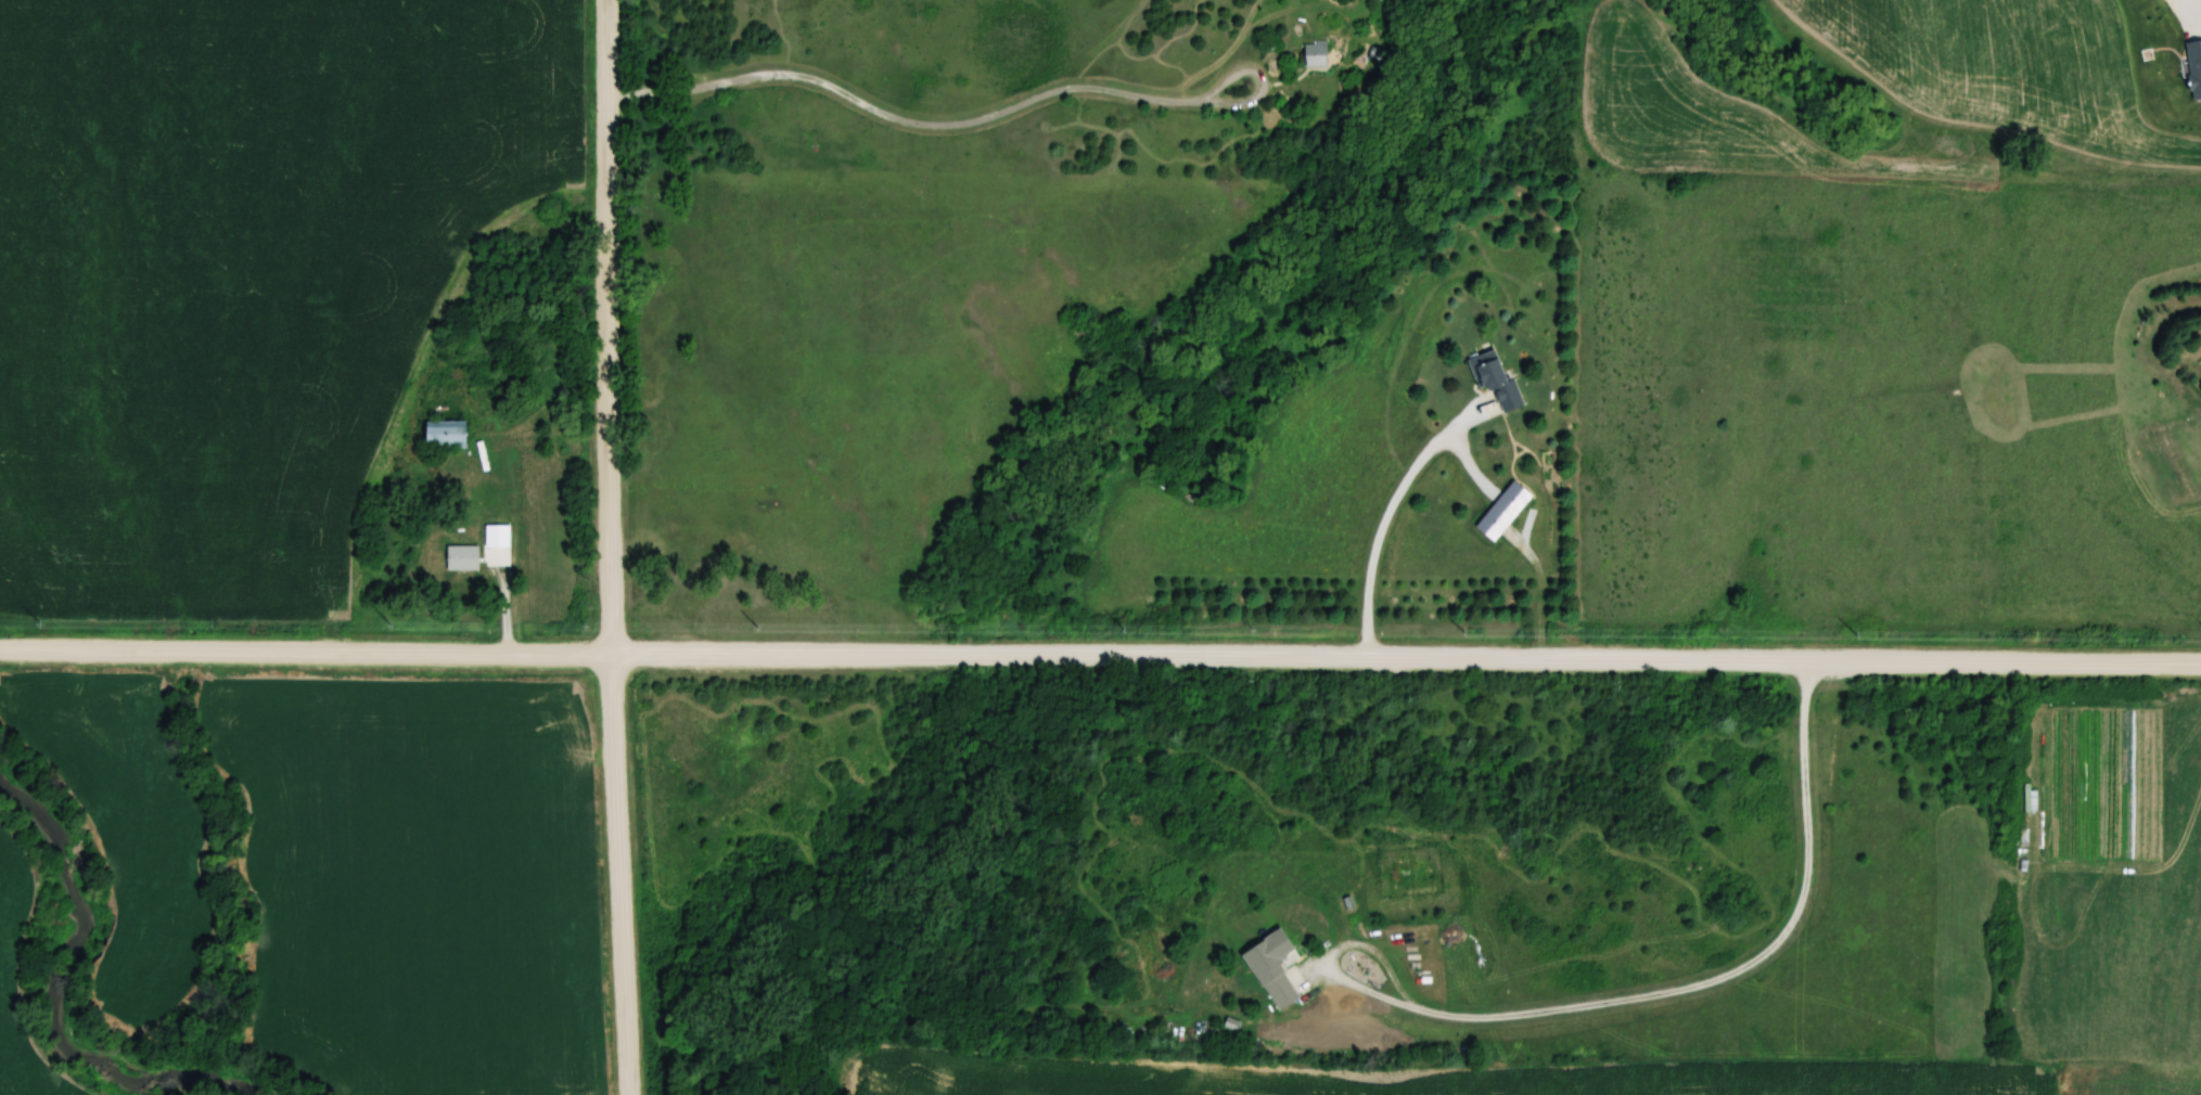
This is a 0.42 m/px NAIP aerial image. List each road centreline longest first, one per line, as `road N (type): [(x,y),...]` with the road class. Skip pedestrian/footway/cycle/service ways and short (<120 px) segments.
road 1 (residential): [(2200,664),(0,646)]
road 2 (residential): [(629,1094),(611,654),(610,0)]

